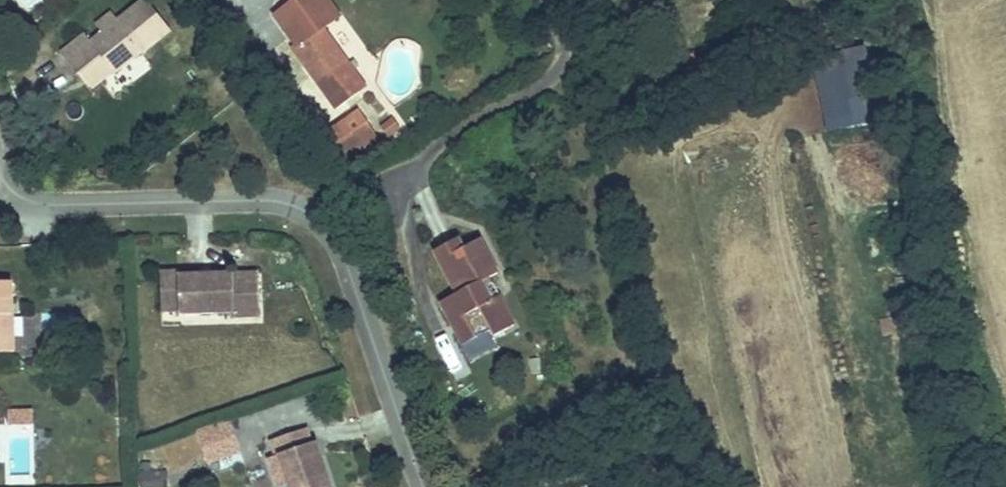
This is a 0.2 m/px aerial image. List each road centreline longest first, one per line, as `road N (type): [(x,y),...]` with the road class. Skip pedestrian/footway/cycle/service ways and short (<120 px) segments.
road 1 (residential): [(9,182),(252,187),(328,212),(375,292),(436,486)]

